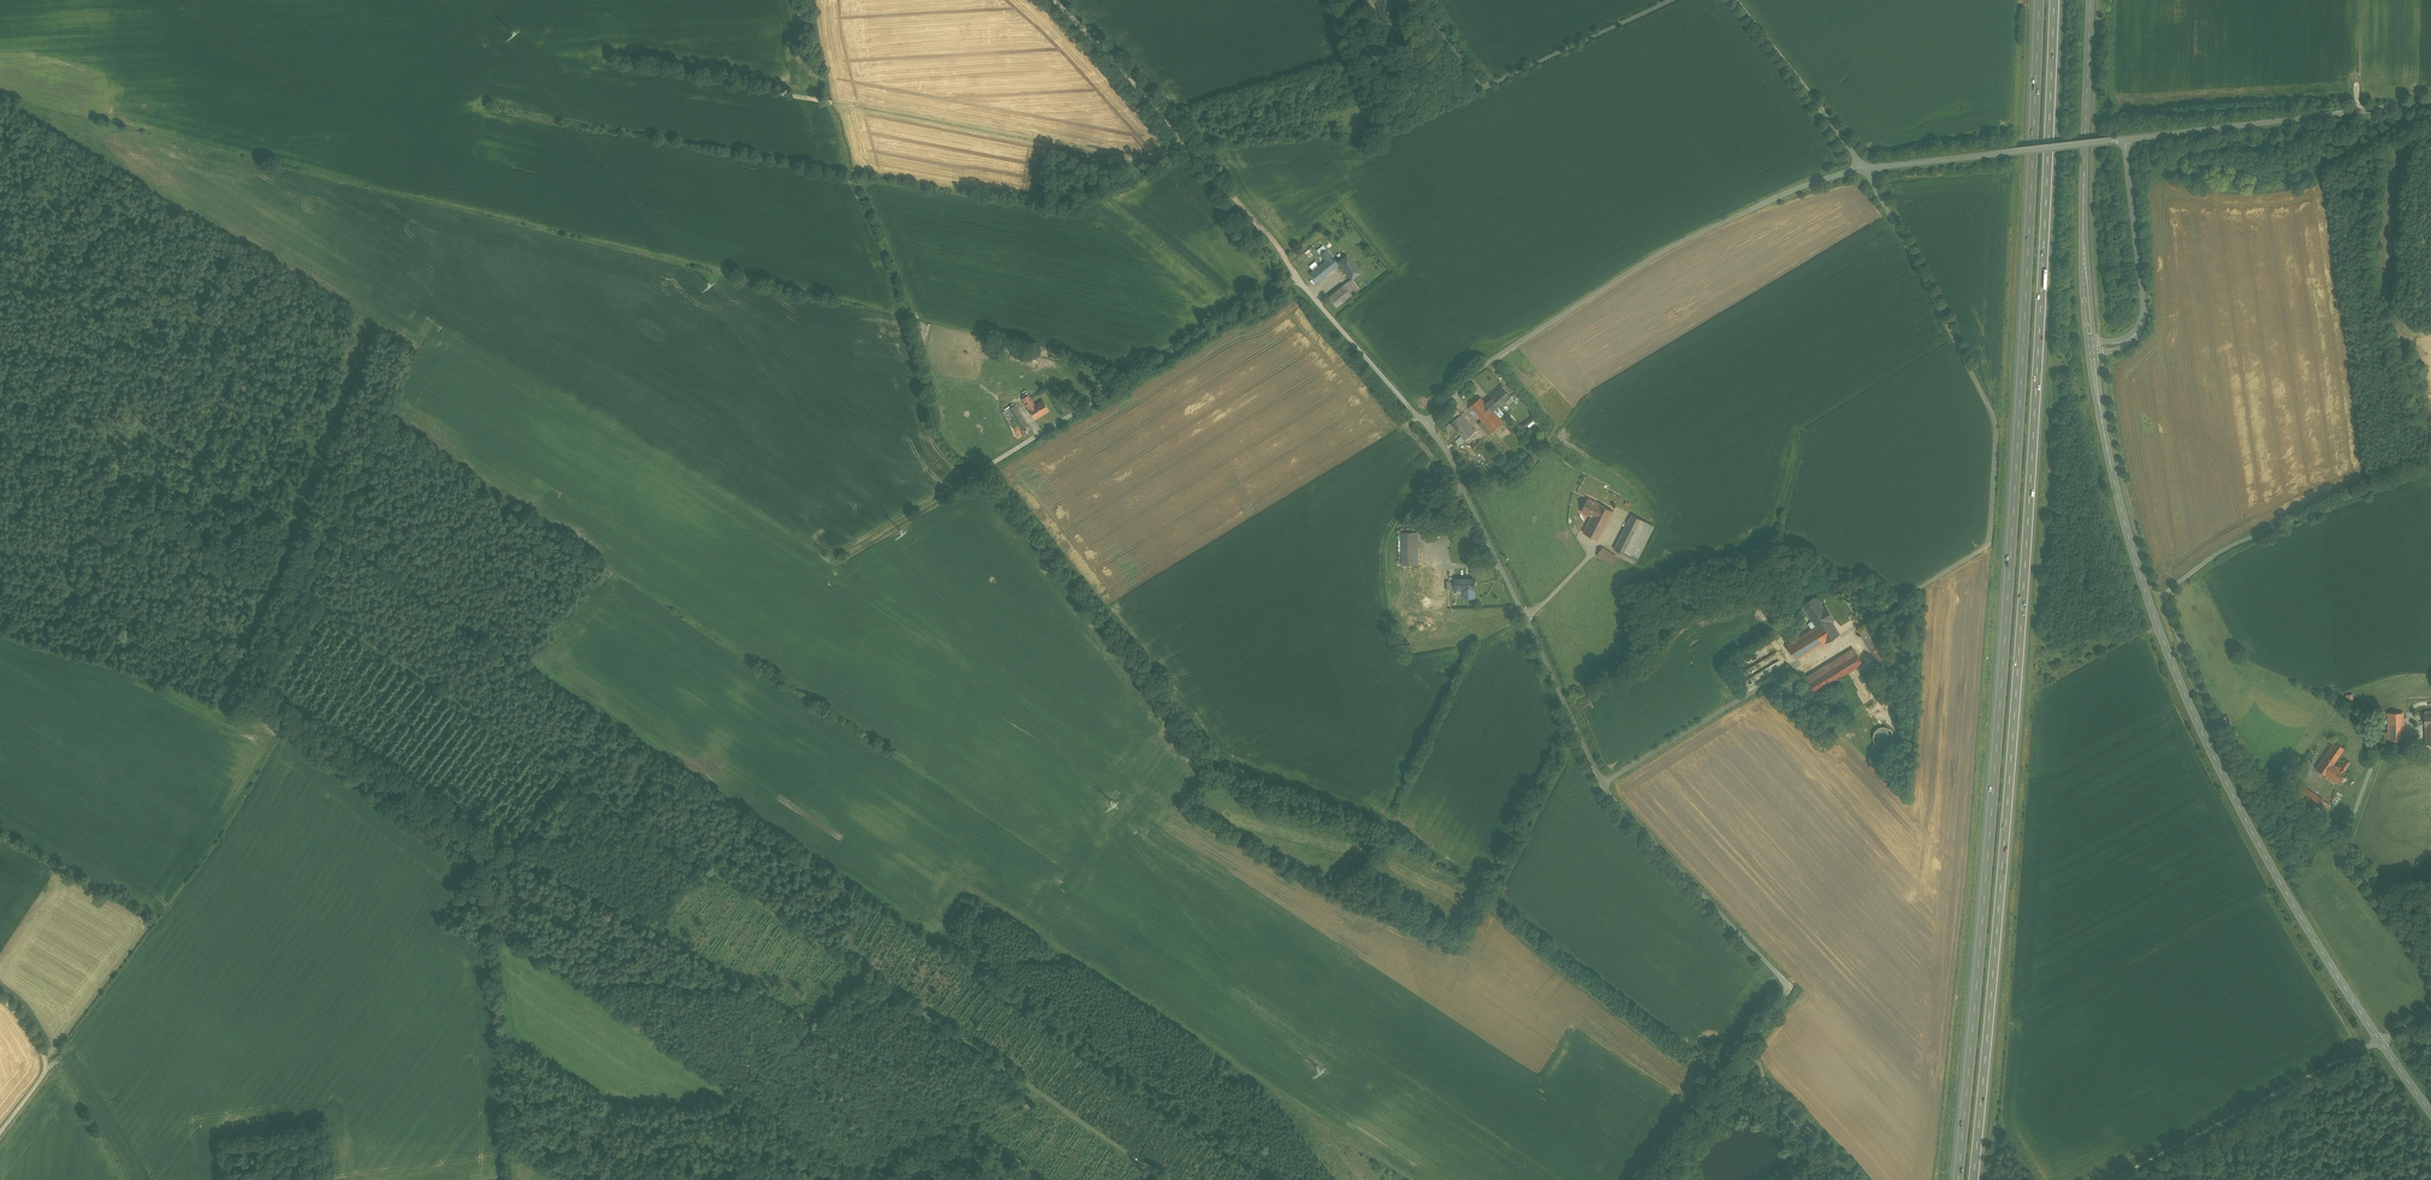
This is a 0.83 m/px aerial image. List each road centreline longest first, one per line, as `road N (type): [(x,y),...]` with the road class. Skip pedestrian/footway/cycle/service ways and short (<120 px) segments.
road 1 (track): [(1170,1179),(764,909),(576,803),(428,677),(363,654),(286,589),(353,452),(272,393),(59,300),(0,285)]
road 2 (motorway): [(2036,0),(2008,553),(1956,1179)]
road 3 (motorway): [(1977,1179),(2029,553),(2057,0)]
road 4 (unclassified): [(1650,1179),(1791,984),(1594,773),(1463,483),(1425,423)]
road 5 (secondary): [(2091,348),(2126,527),(2184,692),(2293,904),(2384,1047)]
road 6 (unclassified): [(2430,467),(2252,537),(2164,597),(2198,693),(2244,776),(2359,878),(2430,970)]
road 7 (unclassified): [(1425,423),(1294,276),(856,549)]
road 8 (unclassified): [(1425,423),(1494,358),(1590,295),(1806,182),(1865,166)]
road 9 (track): [(1058,0),(1208,164),(1294,276)]
road 10 (secondary): [(2090,0),(2083,200),(2091,348)]
road 11 (unclassified): [(2430,102),(2128,137)]
road 12 (unclassified): [(1865,166),(2112,139)]
road 13 (unclassified): [(2128,137),(2141,324),(2129,341),(2091,348)]
road 14 (unclassified): [(1865,166),(1738,0)]
road 15 (track): [(0,1006),(25,1033),(41,1071),(0,1123)]

